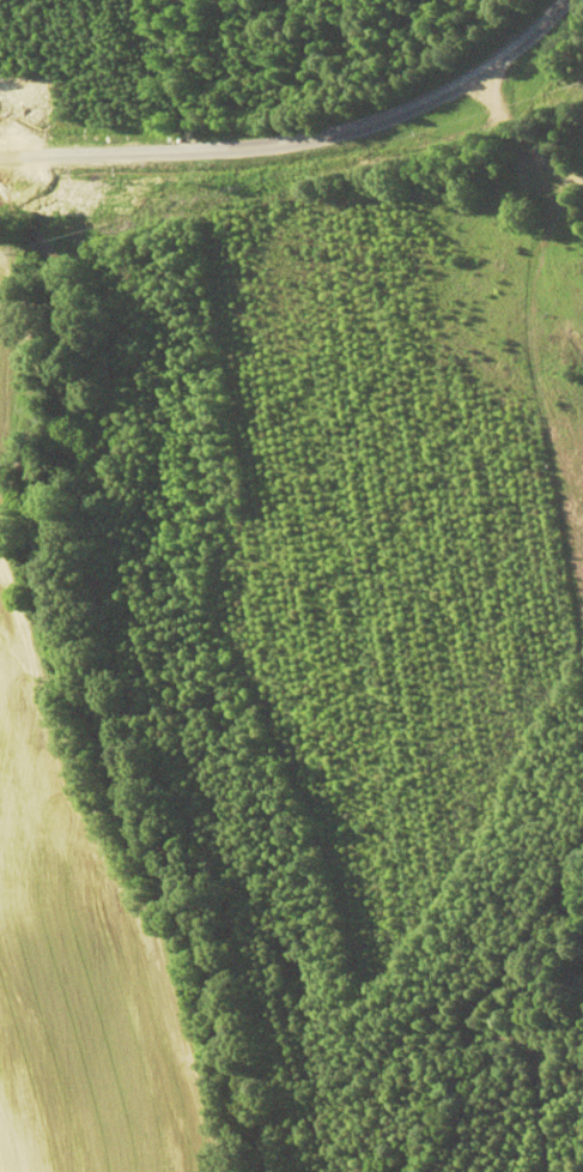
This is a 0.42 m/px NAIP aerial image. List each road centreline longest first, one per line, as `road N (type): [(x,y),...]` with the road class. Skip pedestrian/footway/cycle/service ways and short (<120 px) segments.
road 1 (residential): [(0,151),(294,134),(406,101),(509,43),(554,0)]
road 2 (track): [(125,0),(187,146)]

